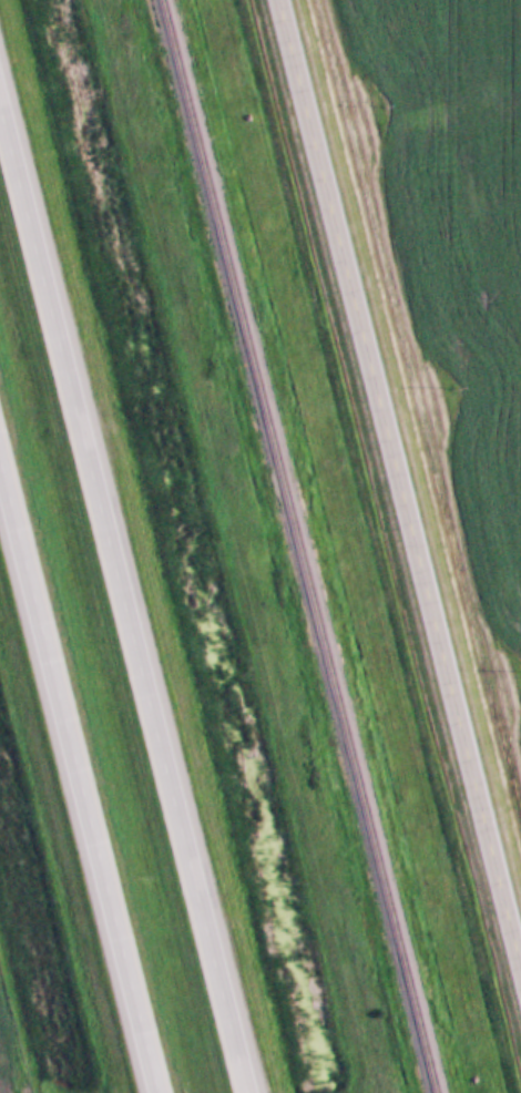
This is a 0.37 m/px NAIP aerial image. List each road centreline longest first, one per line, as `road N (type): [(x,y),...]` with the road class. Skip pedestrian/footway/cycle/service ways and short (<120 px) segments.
road 1 (motorway): [(247,1092),(0,107)]
road 2 (tertiary): [(520,957),(279,0)]
road 3 (motorway): [(0,440),(166,1092)]

